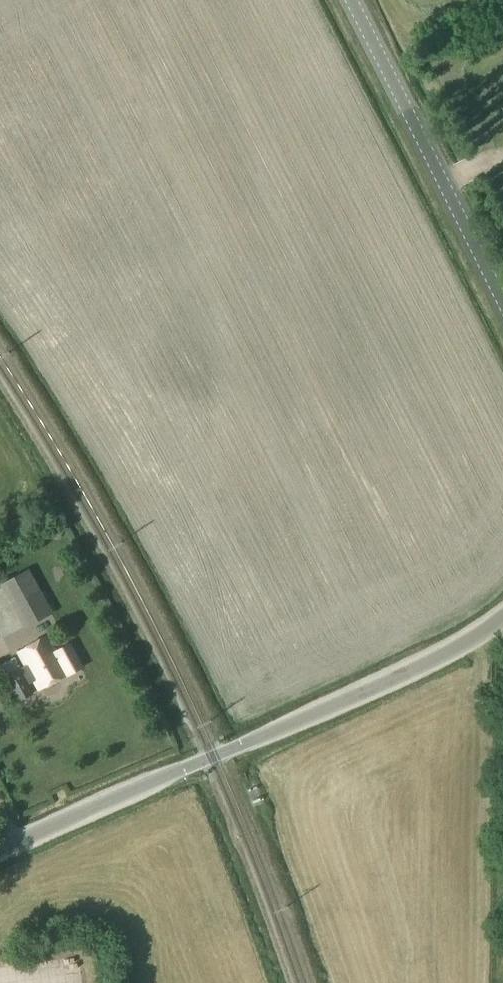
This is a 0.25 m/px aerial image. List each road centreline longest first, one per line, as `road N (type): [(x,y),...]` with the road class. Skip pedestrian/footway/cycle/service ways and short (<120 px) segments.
road 1 (unclassified): [(0,850),(372,687),(502,619)]
road 2 (unclassified): [(502,307),(349,0)]

